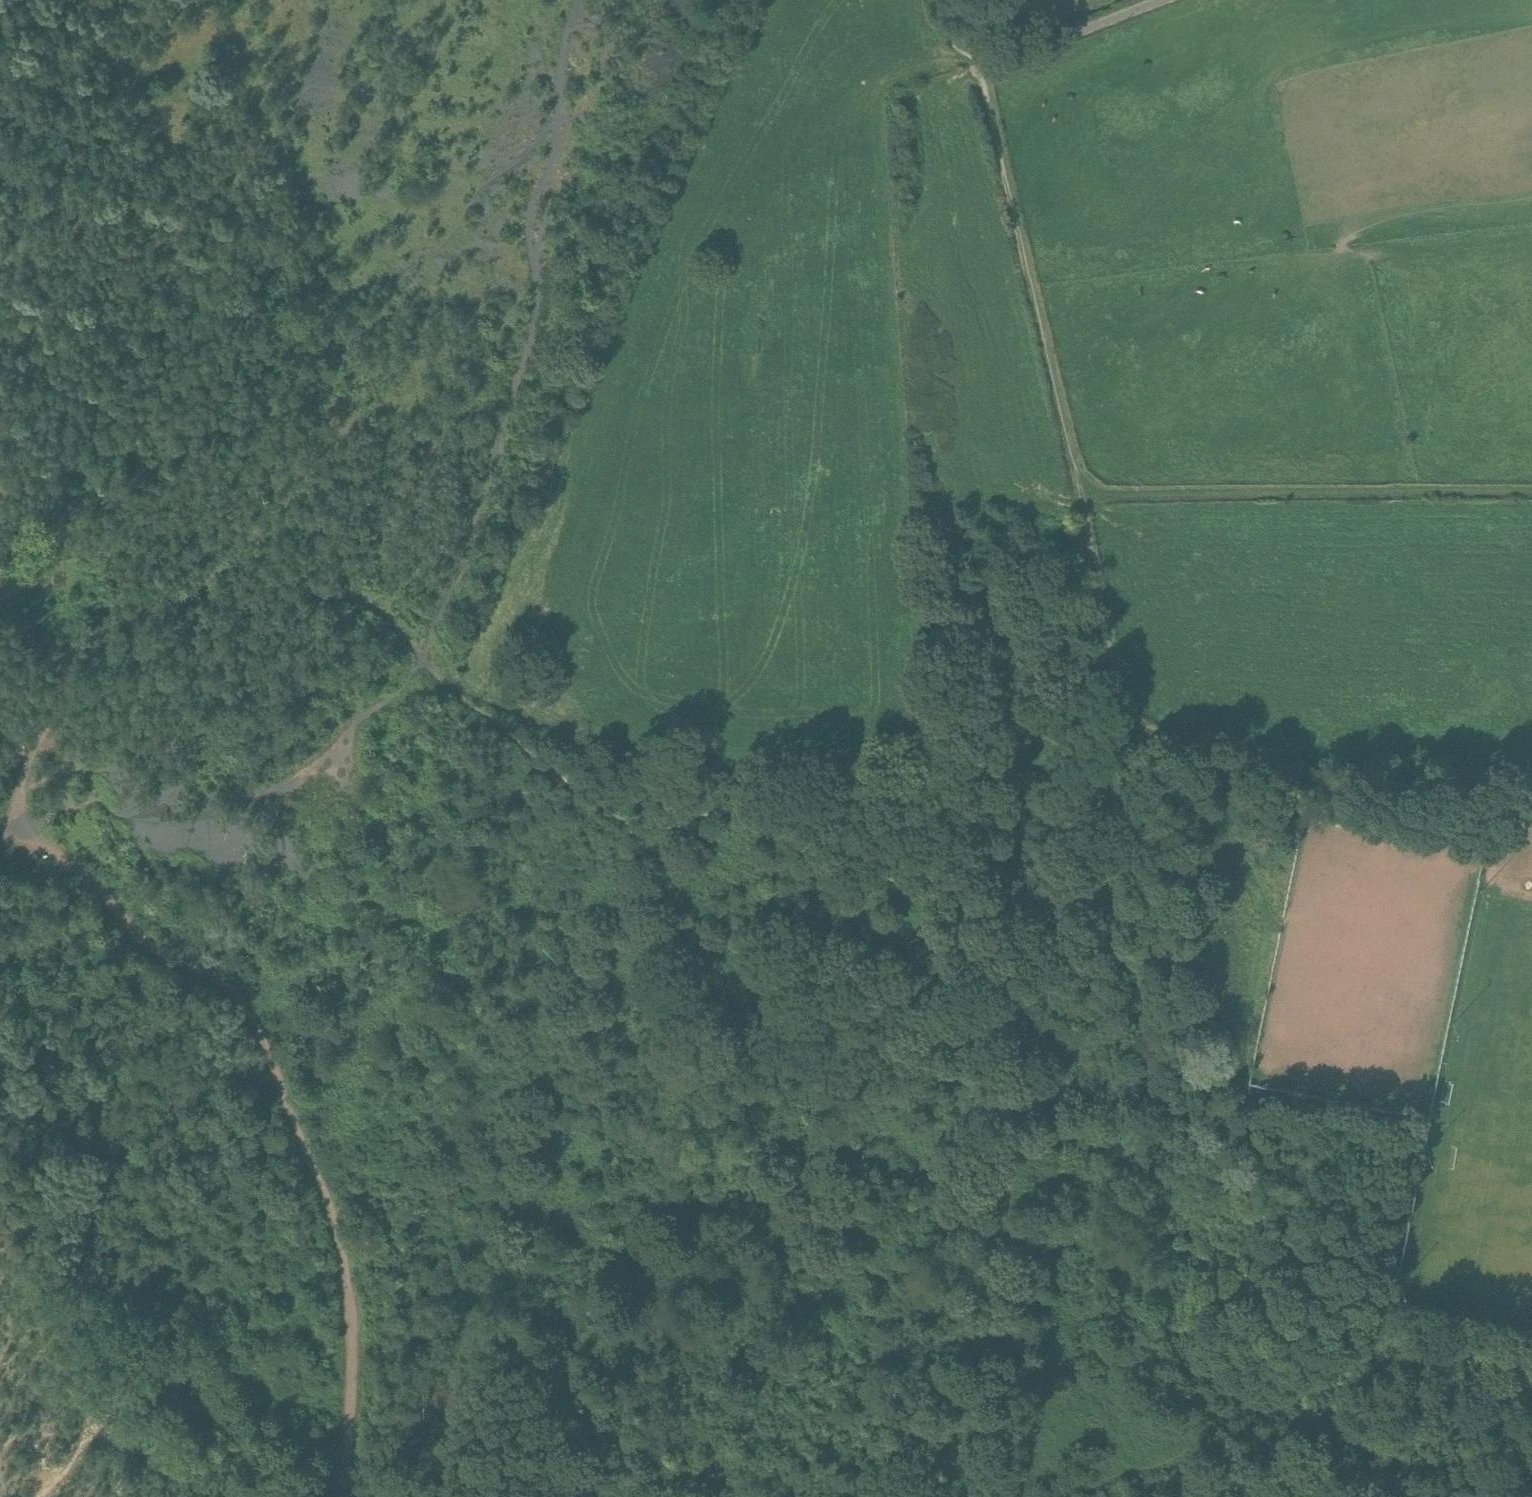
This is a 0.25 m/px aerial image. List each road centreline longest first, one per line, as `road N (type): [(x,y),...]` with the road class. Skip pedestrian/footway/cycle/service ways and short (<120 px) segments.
road 1 (residential): [(979,68),(1150,0)]

